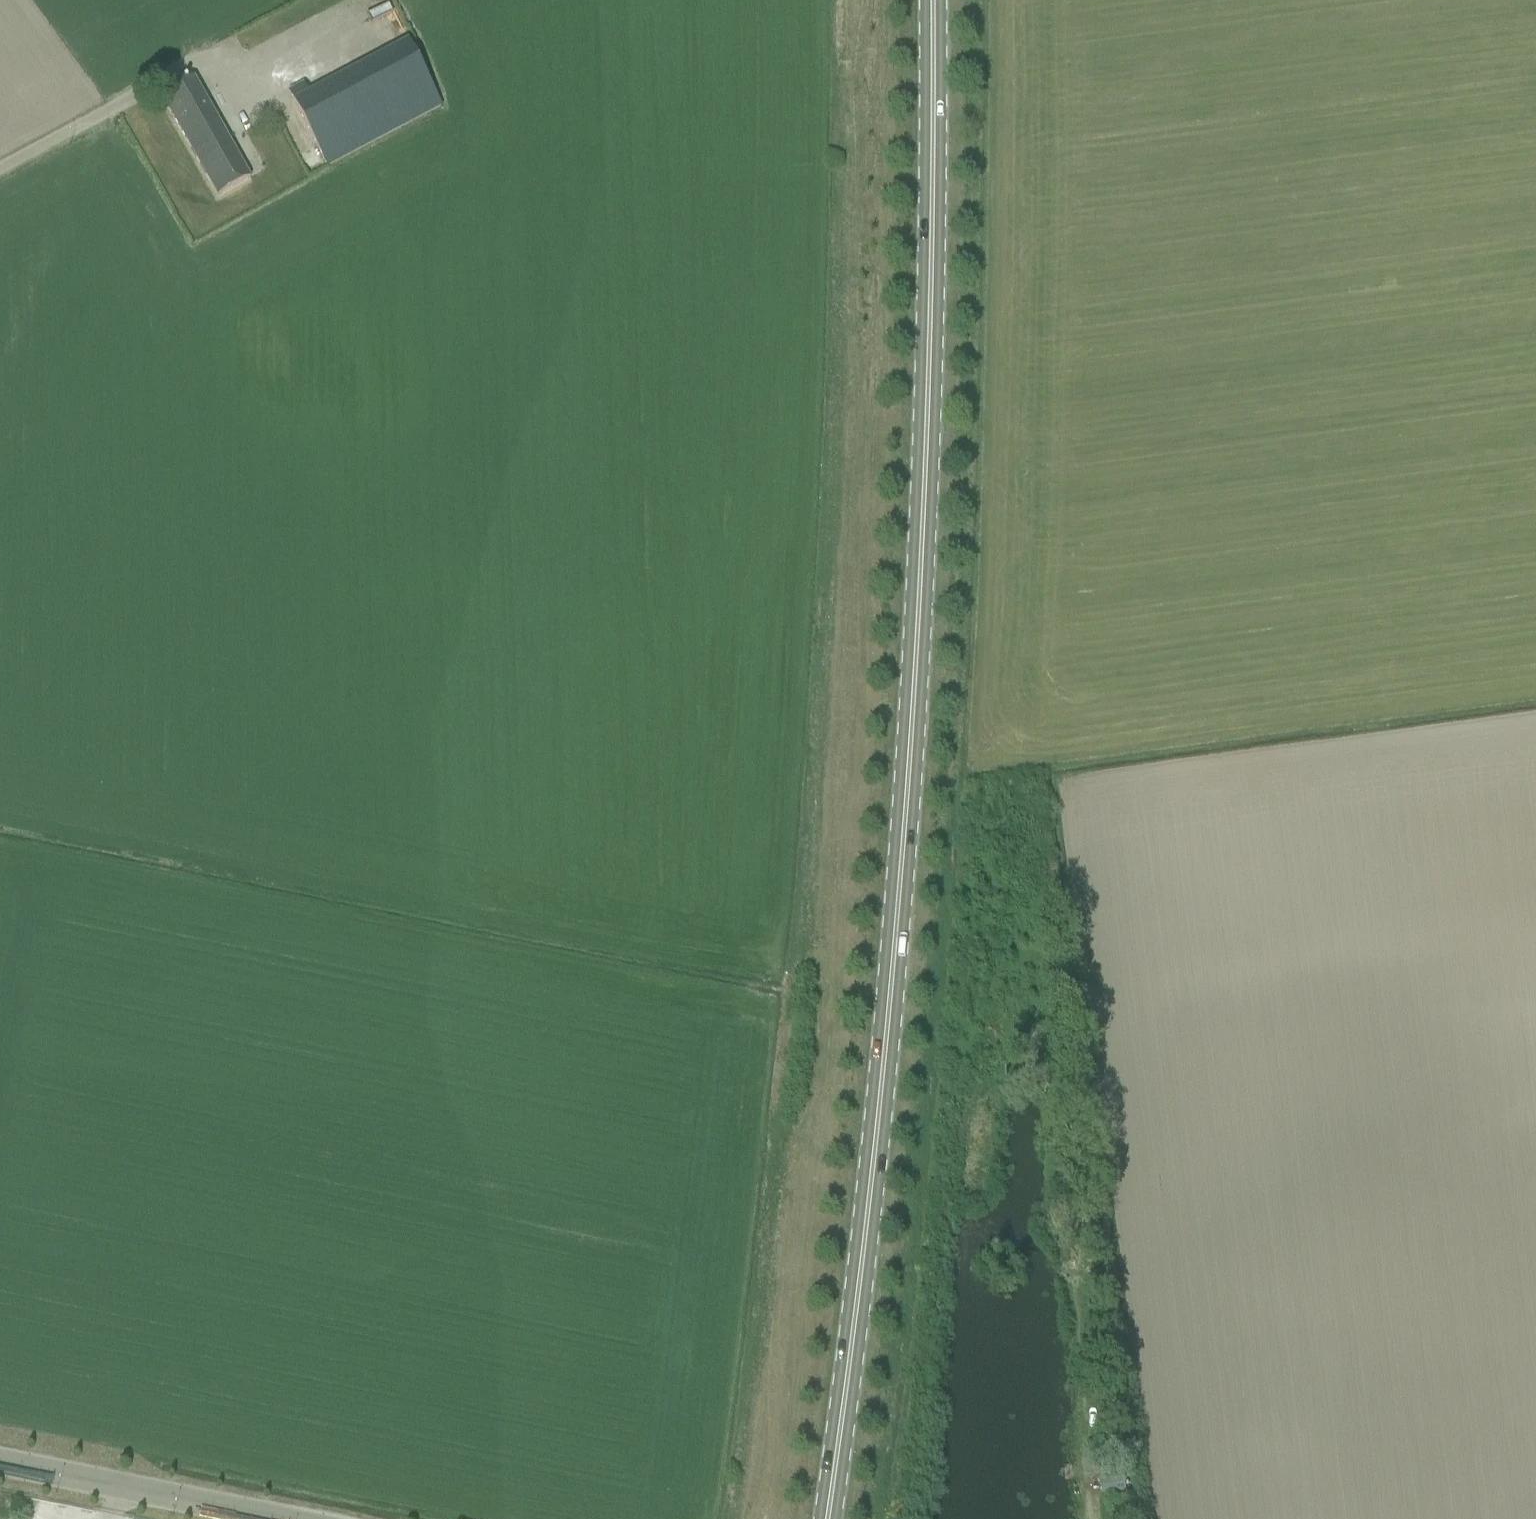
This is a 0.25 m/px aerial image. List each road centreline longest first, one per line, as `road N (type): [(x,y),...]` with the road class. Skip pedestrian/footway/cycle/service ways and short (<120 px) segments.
road 1 (primary): [(831,1518),(892,1032),(912,776),(937,153),(932,0)]
road 2 (unclassified): [(265,1518),(0,1465)]

